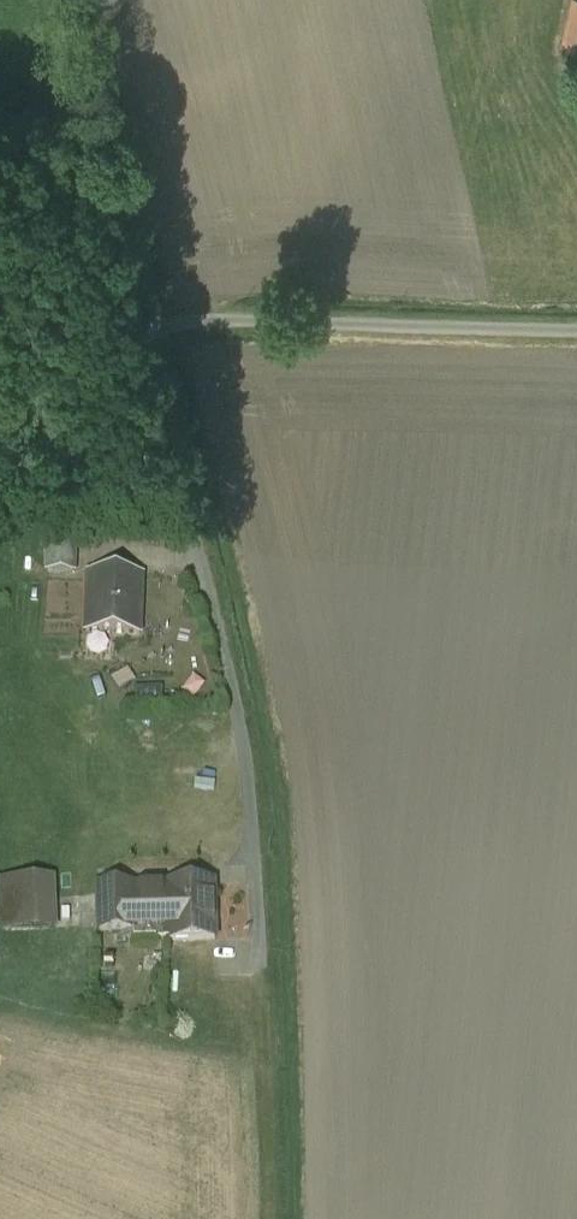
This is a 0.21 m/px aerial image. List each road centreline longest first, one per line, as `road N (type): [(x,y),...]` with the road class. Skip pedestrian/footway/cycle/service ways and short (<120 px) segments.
road 1 (unclassified): [(576,330),(187,317),(149,321),(141,331),(246,758),(259,821),(263,928)]

